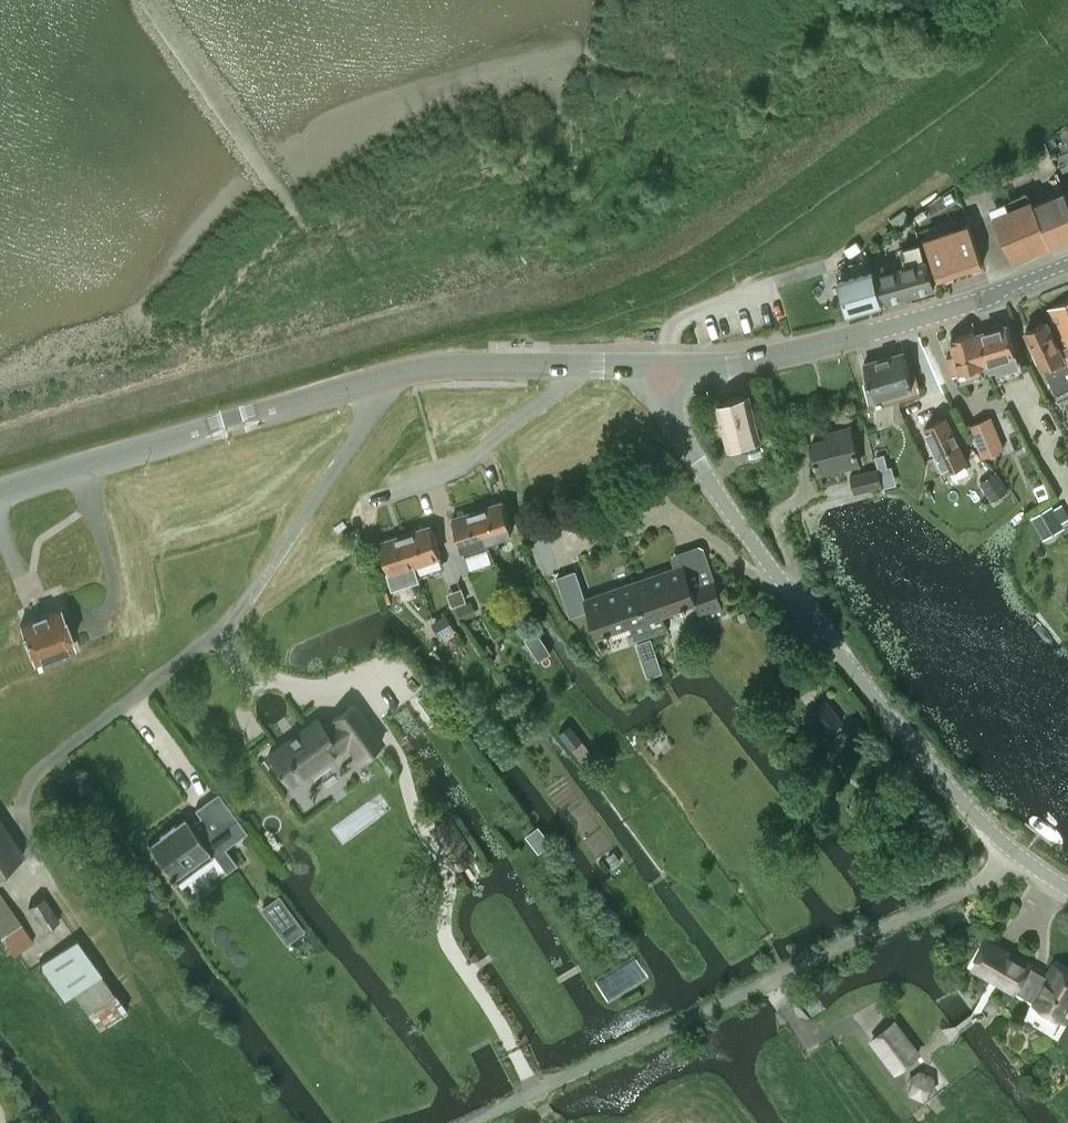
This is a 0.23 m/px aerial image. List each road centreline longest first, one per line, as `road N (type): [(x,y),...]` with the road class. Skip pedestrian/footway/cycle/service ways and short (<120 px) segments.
road 1 (residential): [(32,852),(22,804),(32,774),(245,604),(380,402),(379,378)]
road 2 (tertiary): [(1019,859),(789,591),(672,422),(661,369)]
road 3 (unclassified): [(521,1097),(1019,859)]
road 4 (secondary): [(661,369),(769,362),(841,343),(1067,265)]
road 5 (secondary): [(0,492),(379,378)]
road 6 (residential): [(578,367),(461,470),(367,503)]
road 7 (secondary): [(379,378),(499,365),(578,367)]

